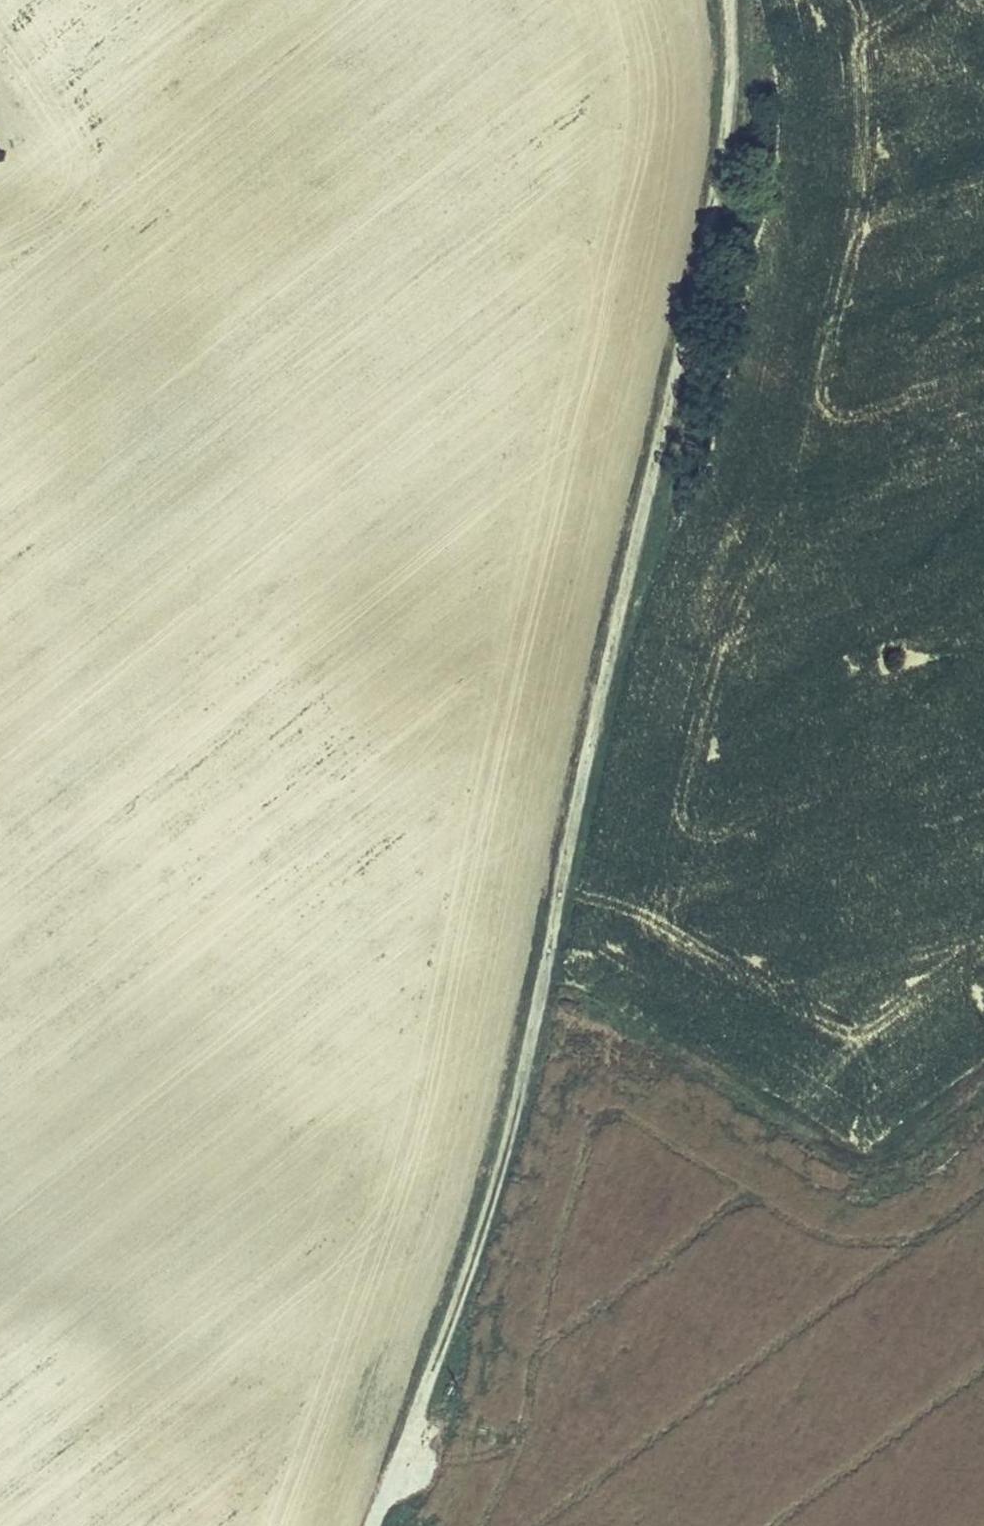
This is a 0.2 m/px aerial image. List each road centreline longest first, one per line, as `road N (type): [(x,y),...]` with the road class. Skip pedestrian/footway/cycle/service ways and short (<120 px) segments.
road 1 (track): [(370,1525),(480,1245),(713,200),(727,96),(727,0)]
road 2 (track): [(541,976),(604,1003),(835,1152),(895,1142),(983,1084)]

